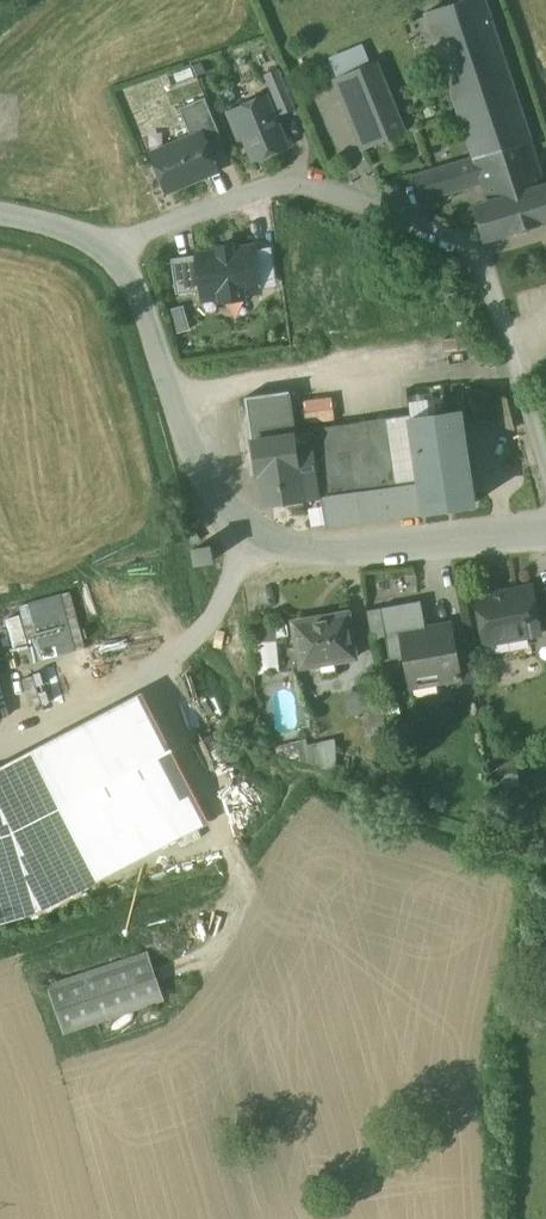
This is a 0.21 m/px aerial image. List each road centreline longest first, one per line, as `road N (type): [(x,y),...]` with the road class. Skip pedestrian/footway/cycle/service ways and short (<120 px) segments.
road 1 (residential): [(545,438),(474,249),(317,185),(252,195),(159,231),(119,263)]
road 2 (residential): [(256,540),(239,585),(209,630),(161,663),(0,738)]
road 3 (residential): [(256,540),(225,514),(196,459),(155,326),(138,284),(119,263)]
road 4 (residential): [(545,535),(325,551),(279,550),(256,540)]
road 5 (residential): [(119,263),(71,236),(0,219)]

